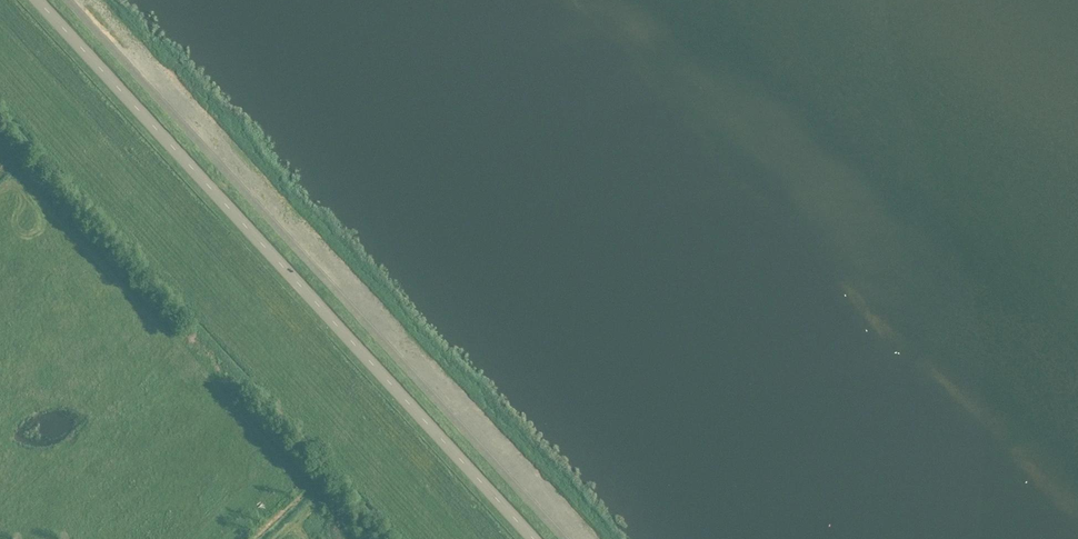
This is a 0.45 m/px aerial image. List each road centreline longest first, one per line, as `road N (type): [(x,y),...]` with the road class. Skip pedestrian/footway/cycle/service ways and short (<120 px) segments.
road 1 (tertiary): [(37,0),(534,538)]

